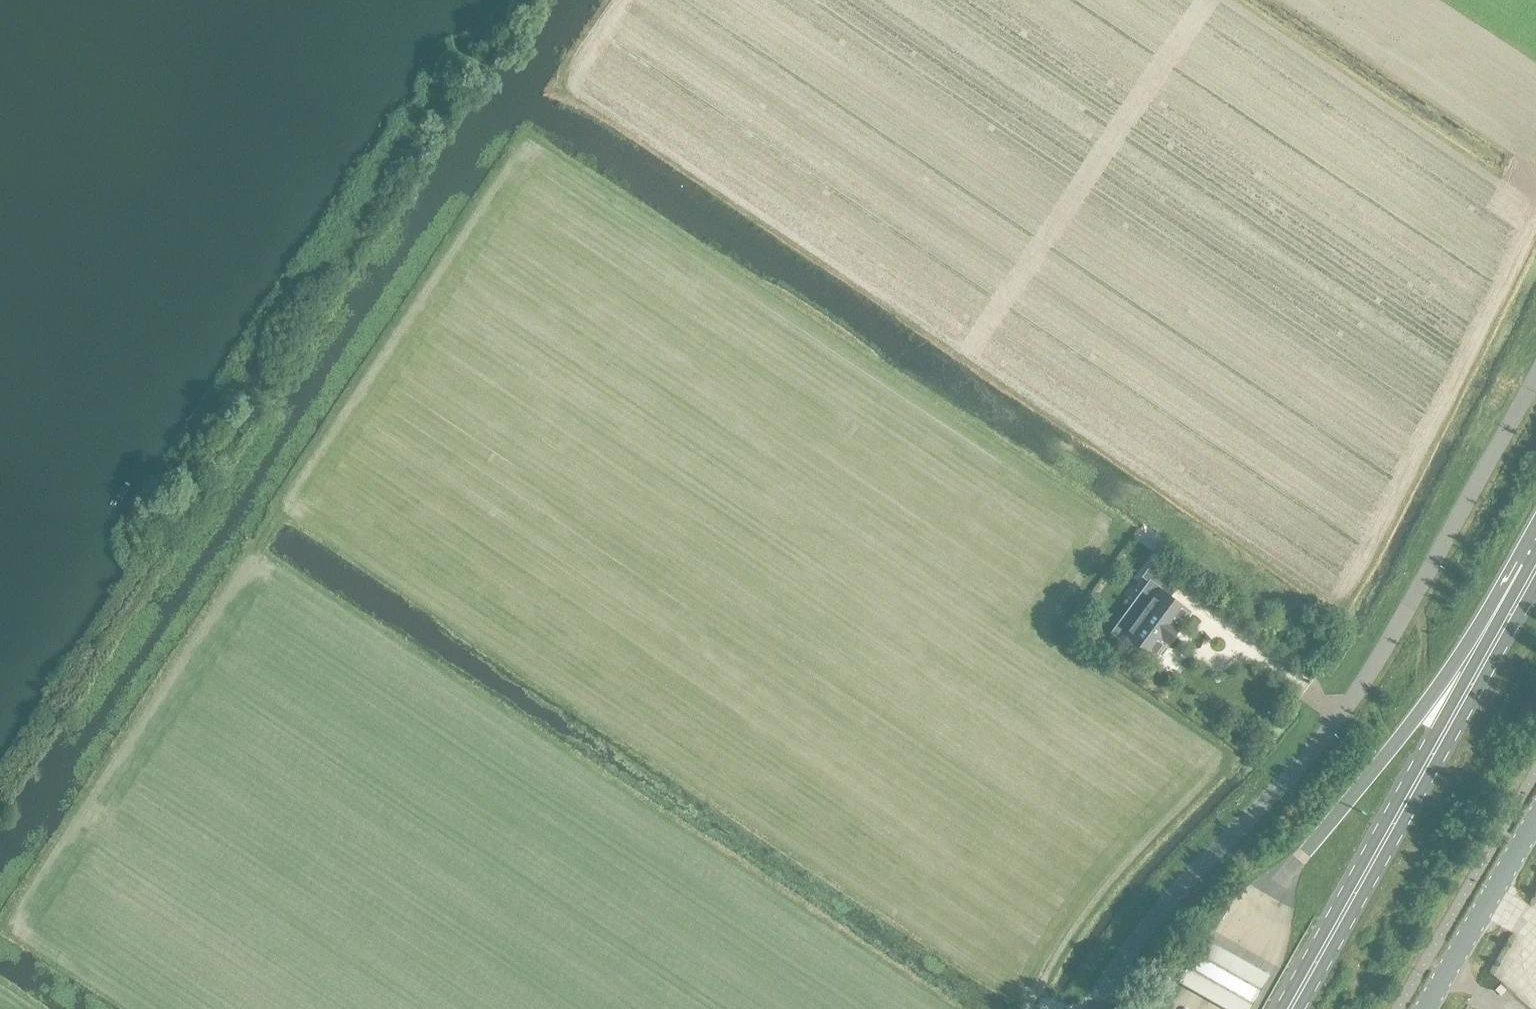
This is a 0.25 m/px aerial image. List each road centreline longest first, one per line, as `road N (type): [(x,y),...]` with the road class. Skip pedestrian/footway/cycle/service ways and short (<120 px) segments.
road 1 (unclassified): [(1089,1008),(1148,925),(1329,728),(1373,666),(1535,375)]
road 2 (primary): [(1535,562),(1289,1008)]
road 3 (primary): [(1535,562),(1312,845)]
road 4 (tertiary): [(1425,1008),(1535,819)]

